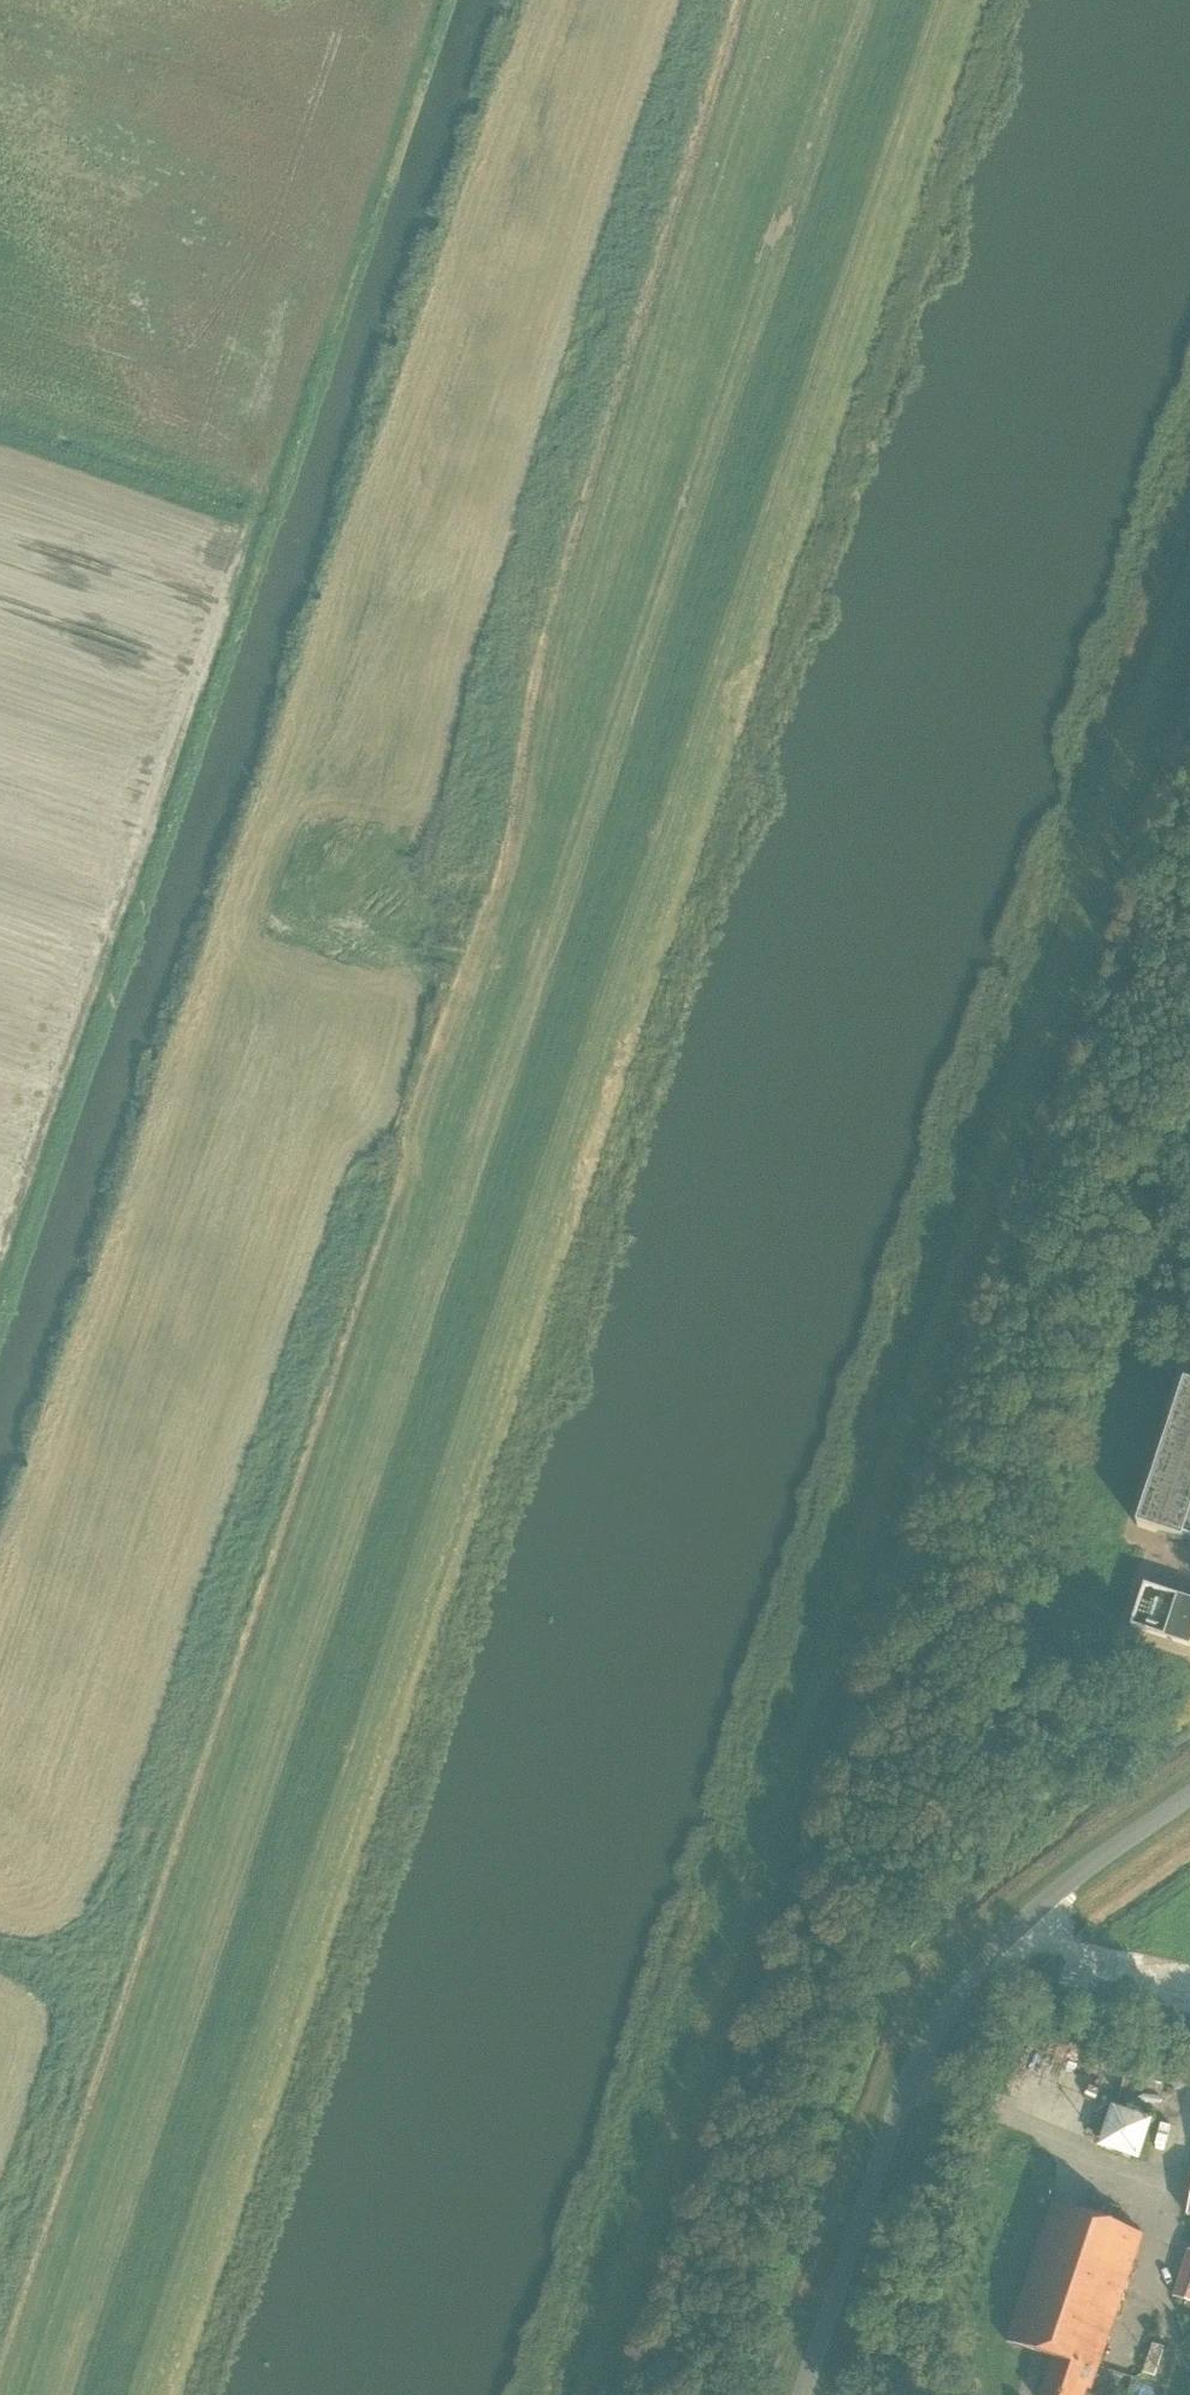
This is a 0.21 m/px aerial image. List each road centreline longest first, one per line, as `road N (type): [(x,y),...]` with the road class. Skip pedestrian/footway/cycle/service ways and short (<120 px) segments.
road 1 (unclassified): [(803,2394),(878,2166),(959,1989),(1041,1894),(1189,1790)]

